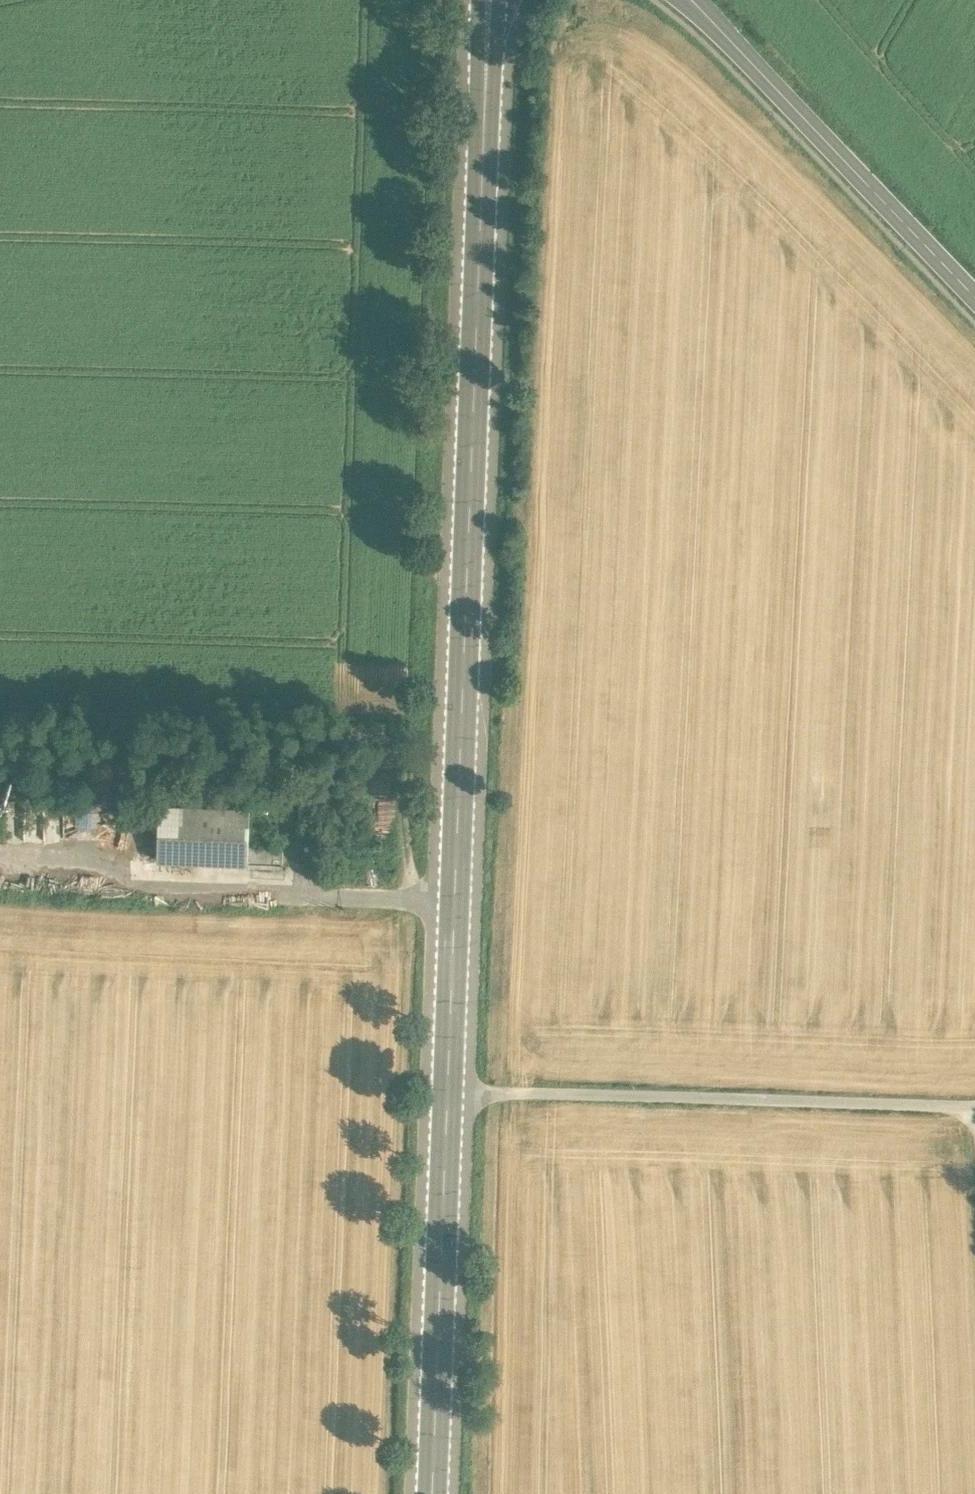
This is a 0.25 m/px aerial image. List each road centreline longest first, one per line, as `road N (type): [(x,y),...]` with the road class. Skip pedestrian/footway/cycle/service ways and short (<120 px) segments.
road 1 (secondary): [(433,1493),(488,0)]
road 2 (tertiary): [(974,295),(687,0)]

